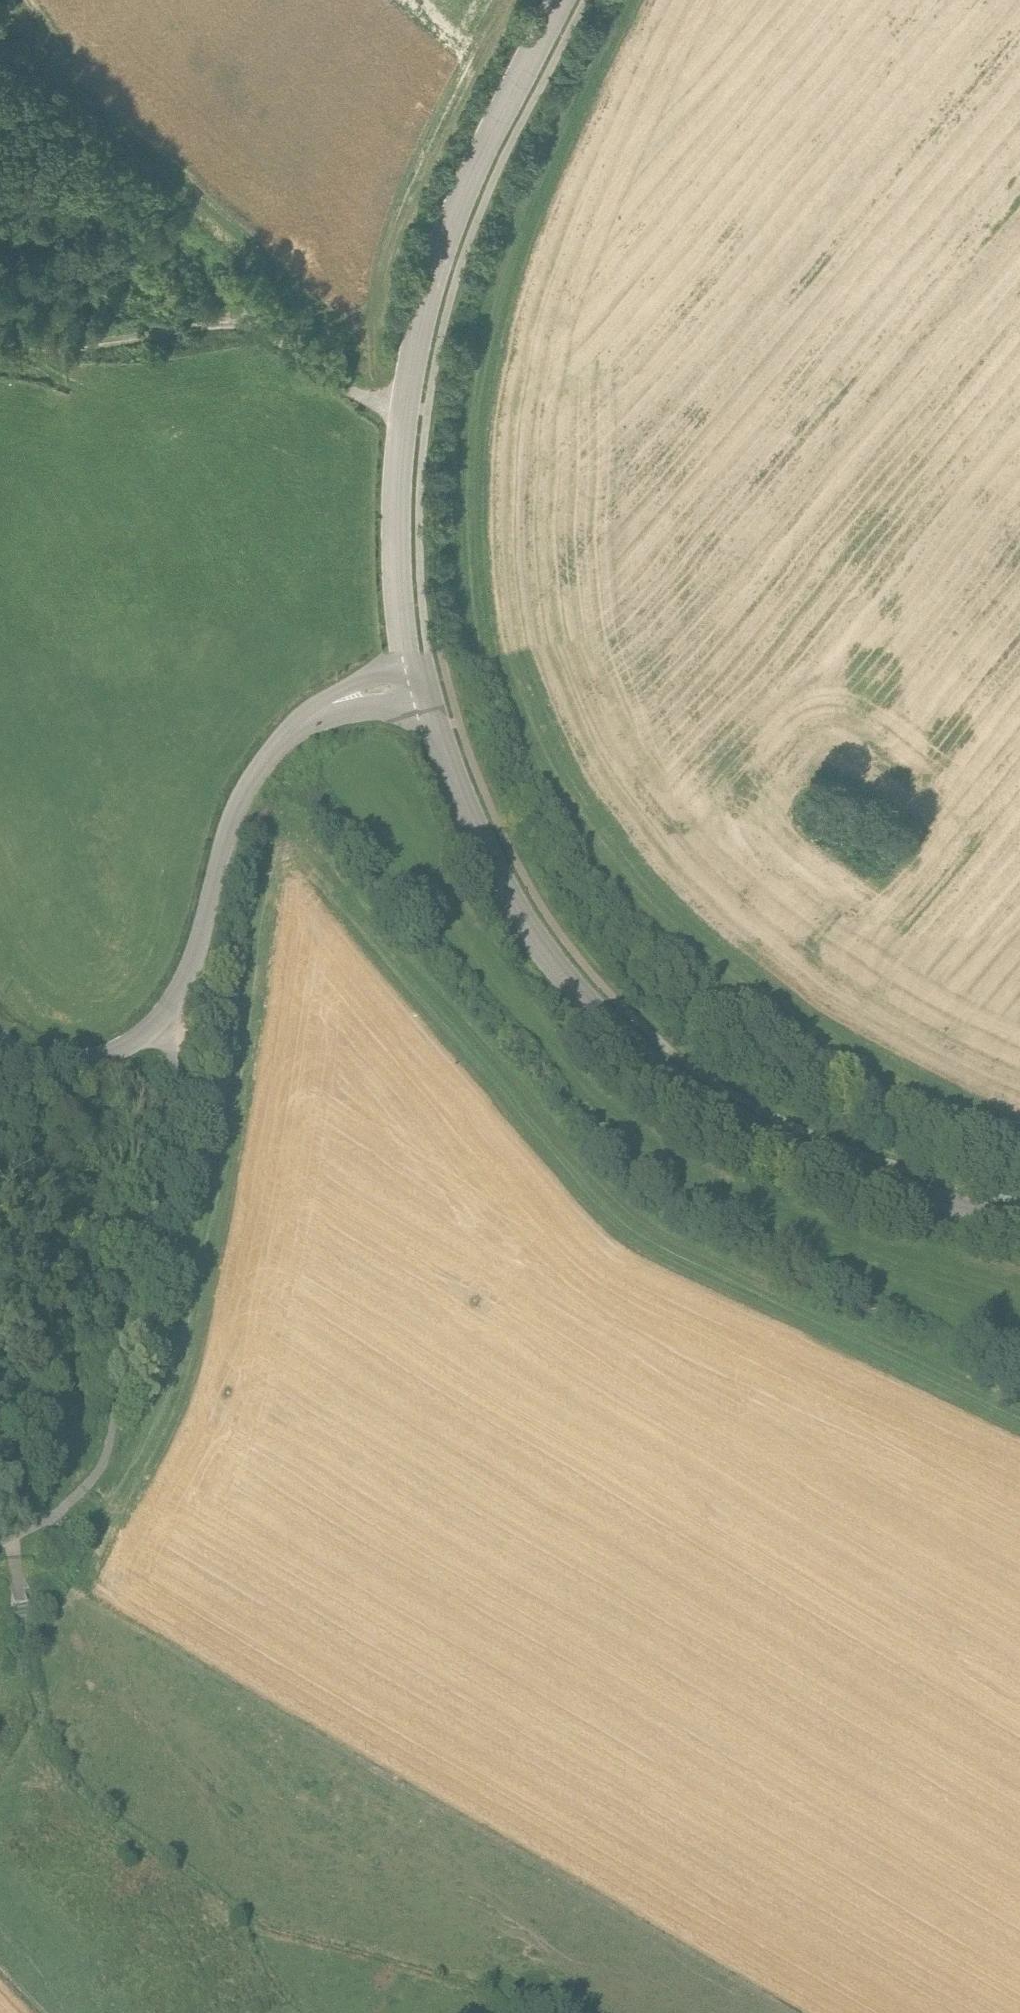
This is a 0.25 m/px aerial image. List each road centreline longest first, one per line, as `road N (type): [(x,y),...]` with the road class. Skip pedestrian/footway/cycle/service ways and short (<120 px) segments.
road 1 (tertiary): [(431,738),(465,834),(525,957),(585,1036),(637,1082),(767,1171),(1019,1259)]
road 2 (tertiary): [(536,0),(439,219),(406,373),(397,510),(419,693)]
road 3 (unclassified): [(334,739),(280,776),(240,836),(192,985),(164,1033),(109,1067),(66,1072),(0,1045)]
road 4 (track): [(0,27),(143,164),(248,286)]
road 5 (track): [(406,373),(338,347),(248,286)]
road 6 (track): [(248,286),(80,315)]

